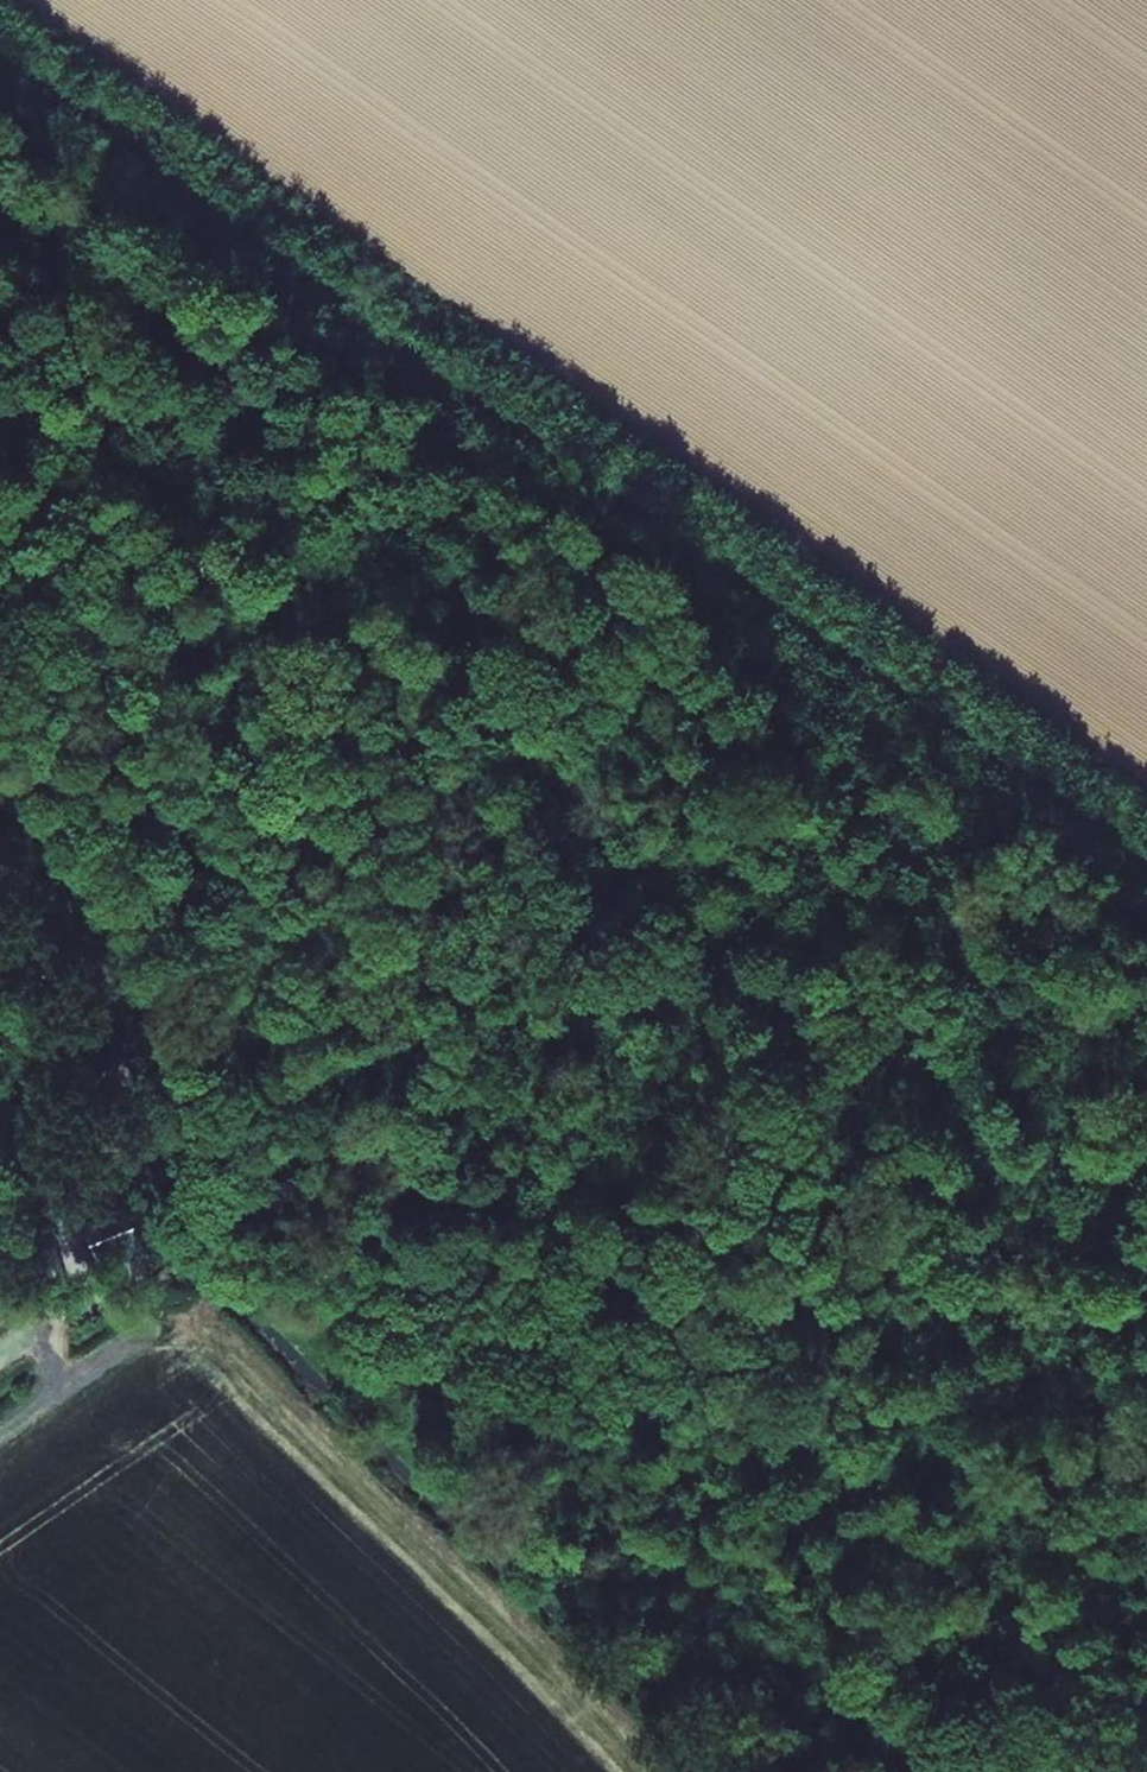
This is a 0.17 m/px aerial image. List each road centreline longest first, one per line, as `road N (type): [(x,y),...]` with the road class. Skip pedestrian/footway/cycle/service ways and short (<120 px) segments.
road 1 (track): [(0,1419),(77,1364),(125,1355)]

